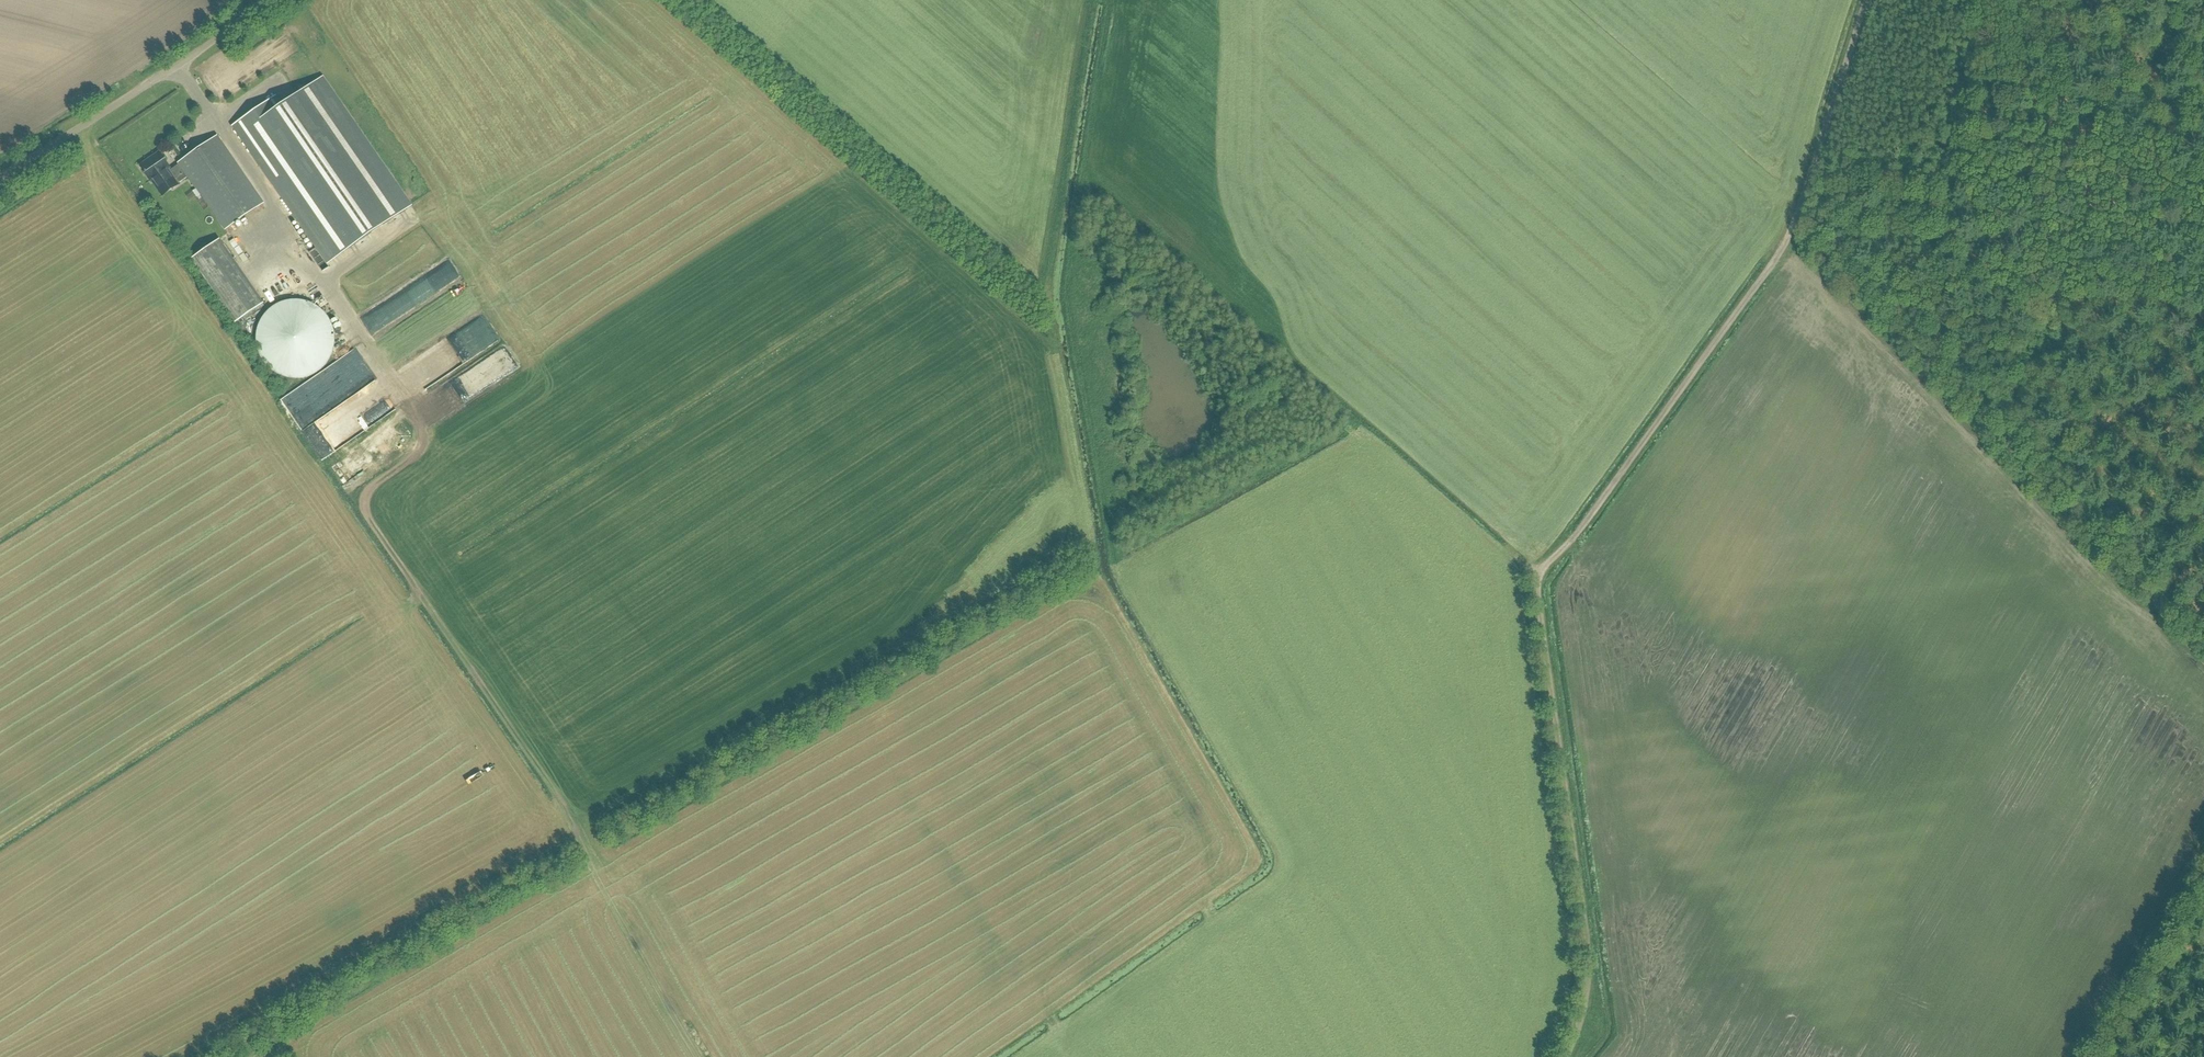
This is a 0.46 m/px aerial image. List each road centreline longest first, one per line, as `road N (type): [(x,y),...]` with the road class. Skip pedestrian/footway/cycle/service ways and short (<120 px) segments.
road 1 (track): [(1791,231),(1933,372),(1987,0)]
road 2 (unclassified): [(1566,1056),(1583,1009),(1588,954),(1534,576),(1571,541)]
road 3 (track): [(1571,541),(1791,231)]
road 4 (track): [(2155,605),(1933,372)]
road 5 (unclassified): [(0,177),(190,58),(263,0)]
road 6 (track): [(2203,841),(2076,1056)]
road 7 (track): [(1791,231),(1866,0)]

